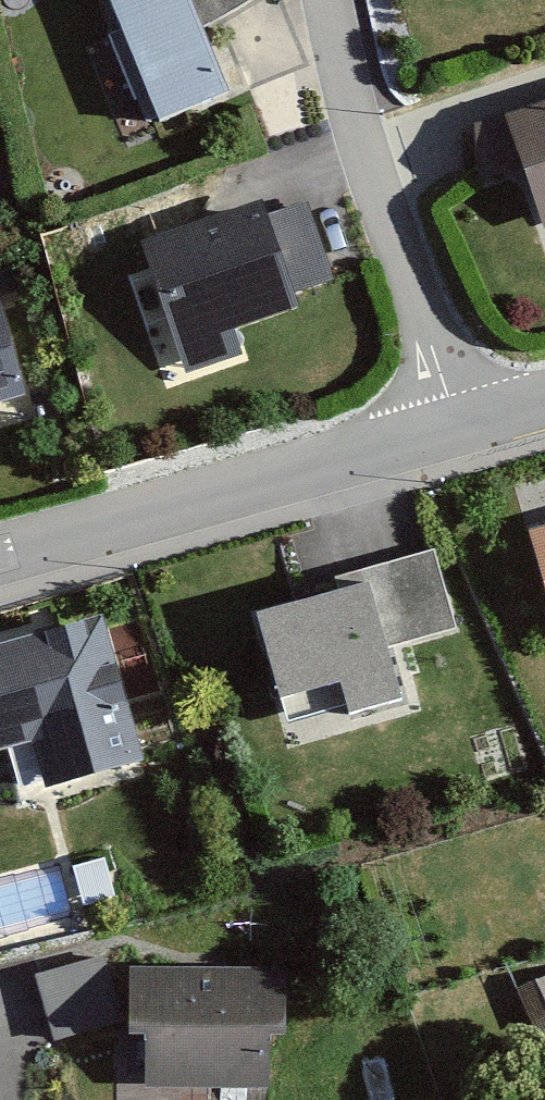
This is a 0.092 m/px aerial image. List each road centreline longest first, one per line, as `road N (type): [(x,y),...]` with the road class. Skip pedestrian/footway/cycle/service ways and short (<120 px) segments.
road 1 (residential): [(457,430),(0,558)]
road 2 (residential): [(329,0),(457,430)]

